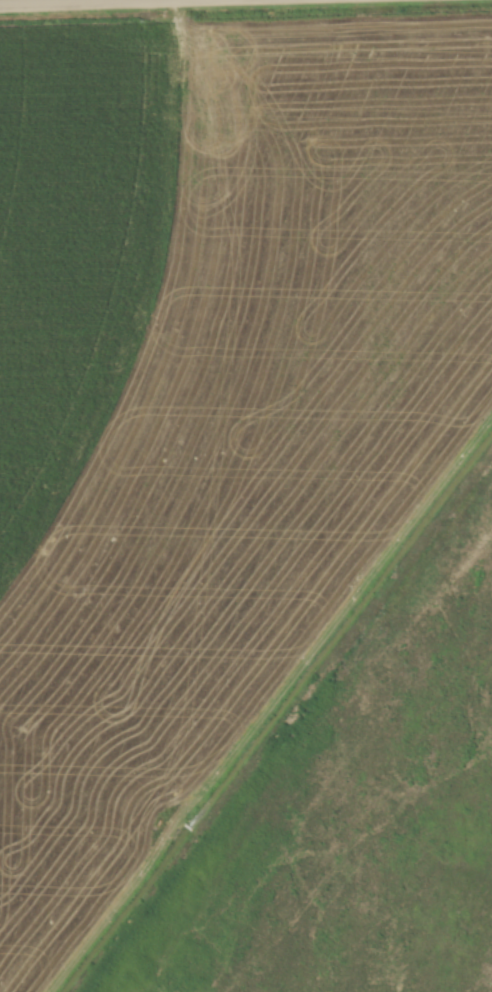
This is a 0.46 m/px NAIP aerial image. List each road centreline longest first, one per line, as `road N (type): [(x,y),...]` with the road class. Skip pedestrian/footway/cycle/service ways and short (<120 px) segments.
road 1 (tertiary): [(0,4),(132,0)]

